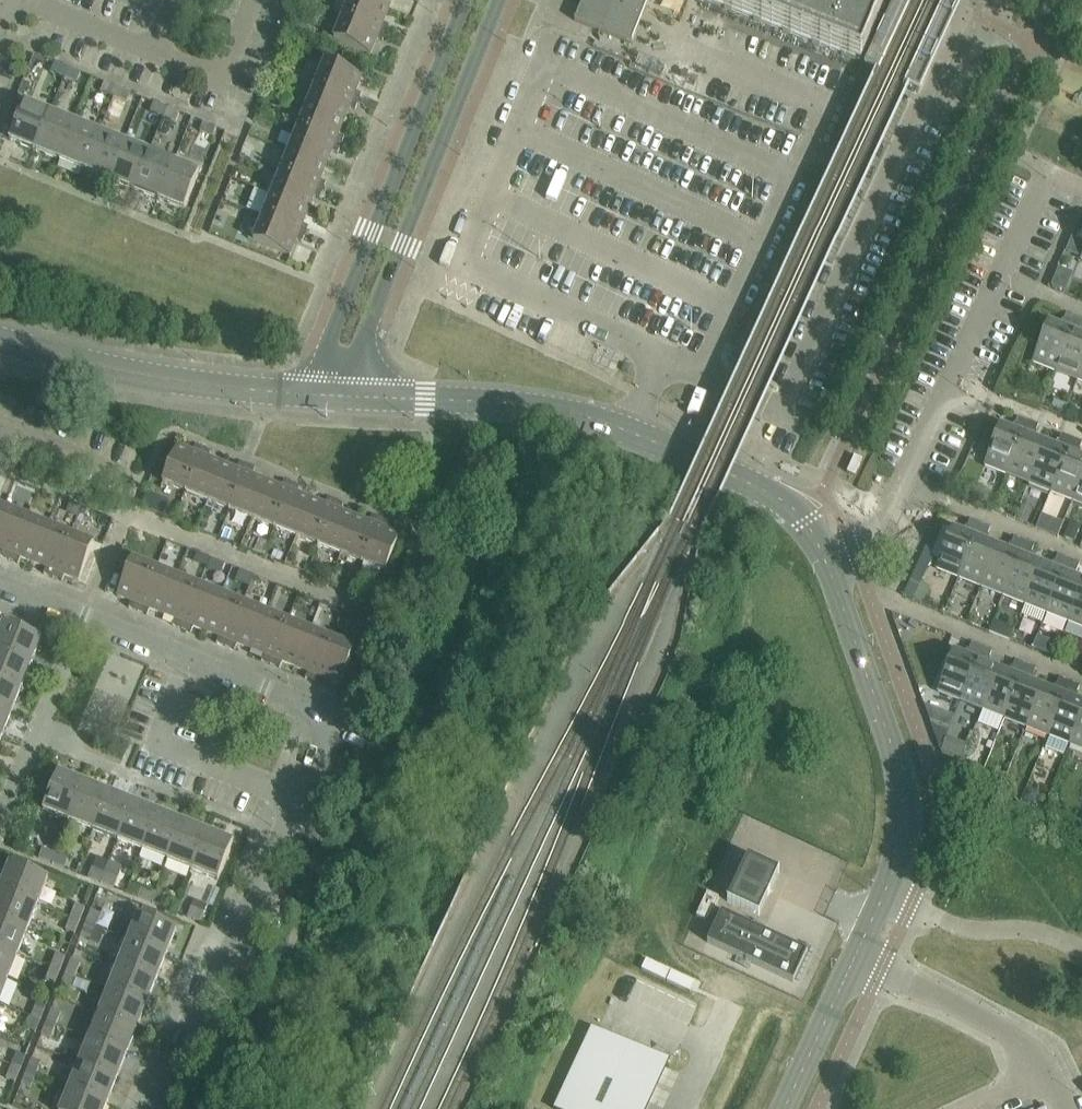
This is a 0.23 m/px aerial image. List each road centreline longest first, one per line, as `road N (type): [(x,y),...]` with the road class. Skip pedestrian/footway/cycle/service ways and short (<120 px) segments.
road 1 (residential): [(155,1108),(322,713),(0,584)]
road 2 (unclassified): [(830,563),(806,522),(773,492),(628,427),(550,407),(340,397)]
road 3 (residential): [(854,552),(886,526),(1046,172)]
road 4 (unclassified): [(340,397),(499,0)]
road 5 (unclassified): [(466,0),(304,395)]
road 6 (unclassified): [(886,892),(906,822),(904,789),(830,563)]
road 7 (unclassified): [(0,341),(89,367),(304,395)]
road 8 (unclassified): [(1081,945),(1030,927),(952,921),(886,892)]
road 9 (residential): [(1051,1075),(1014,1034),(881,969)]
road 10 (unclassified): [(785,1108),(856,958)]
road 11 (residential): [(17,0),(151,54)]
road 12 (residential): [(935,0),(967,14),(923,107)]

